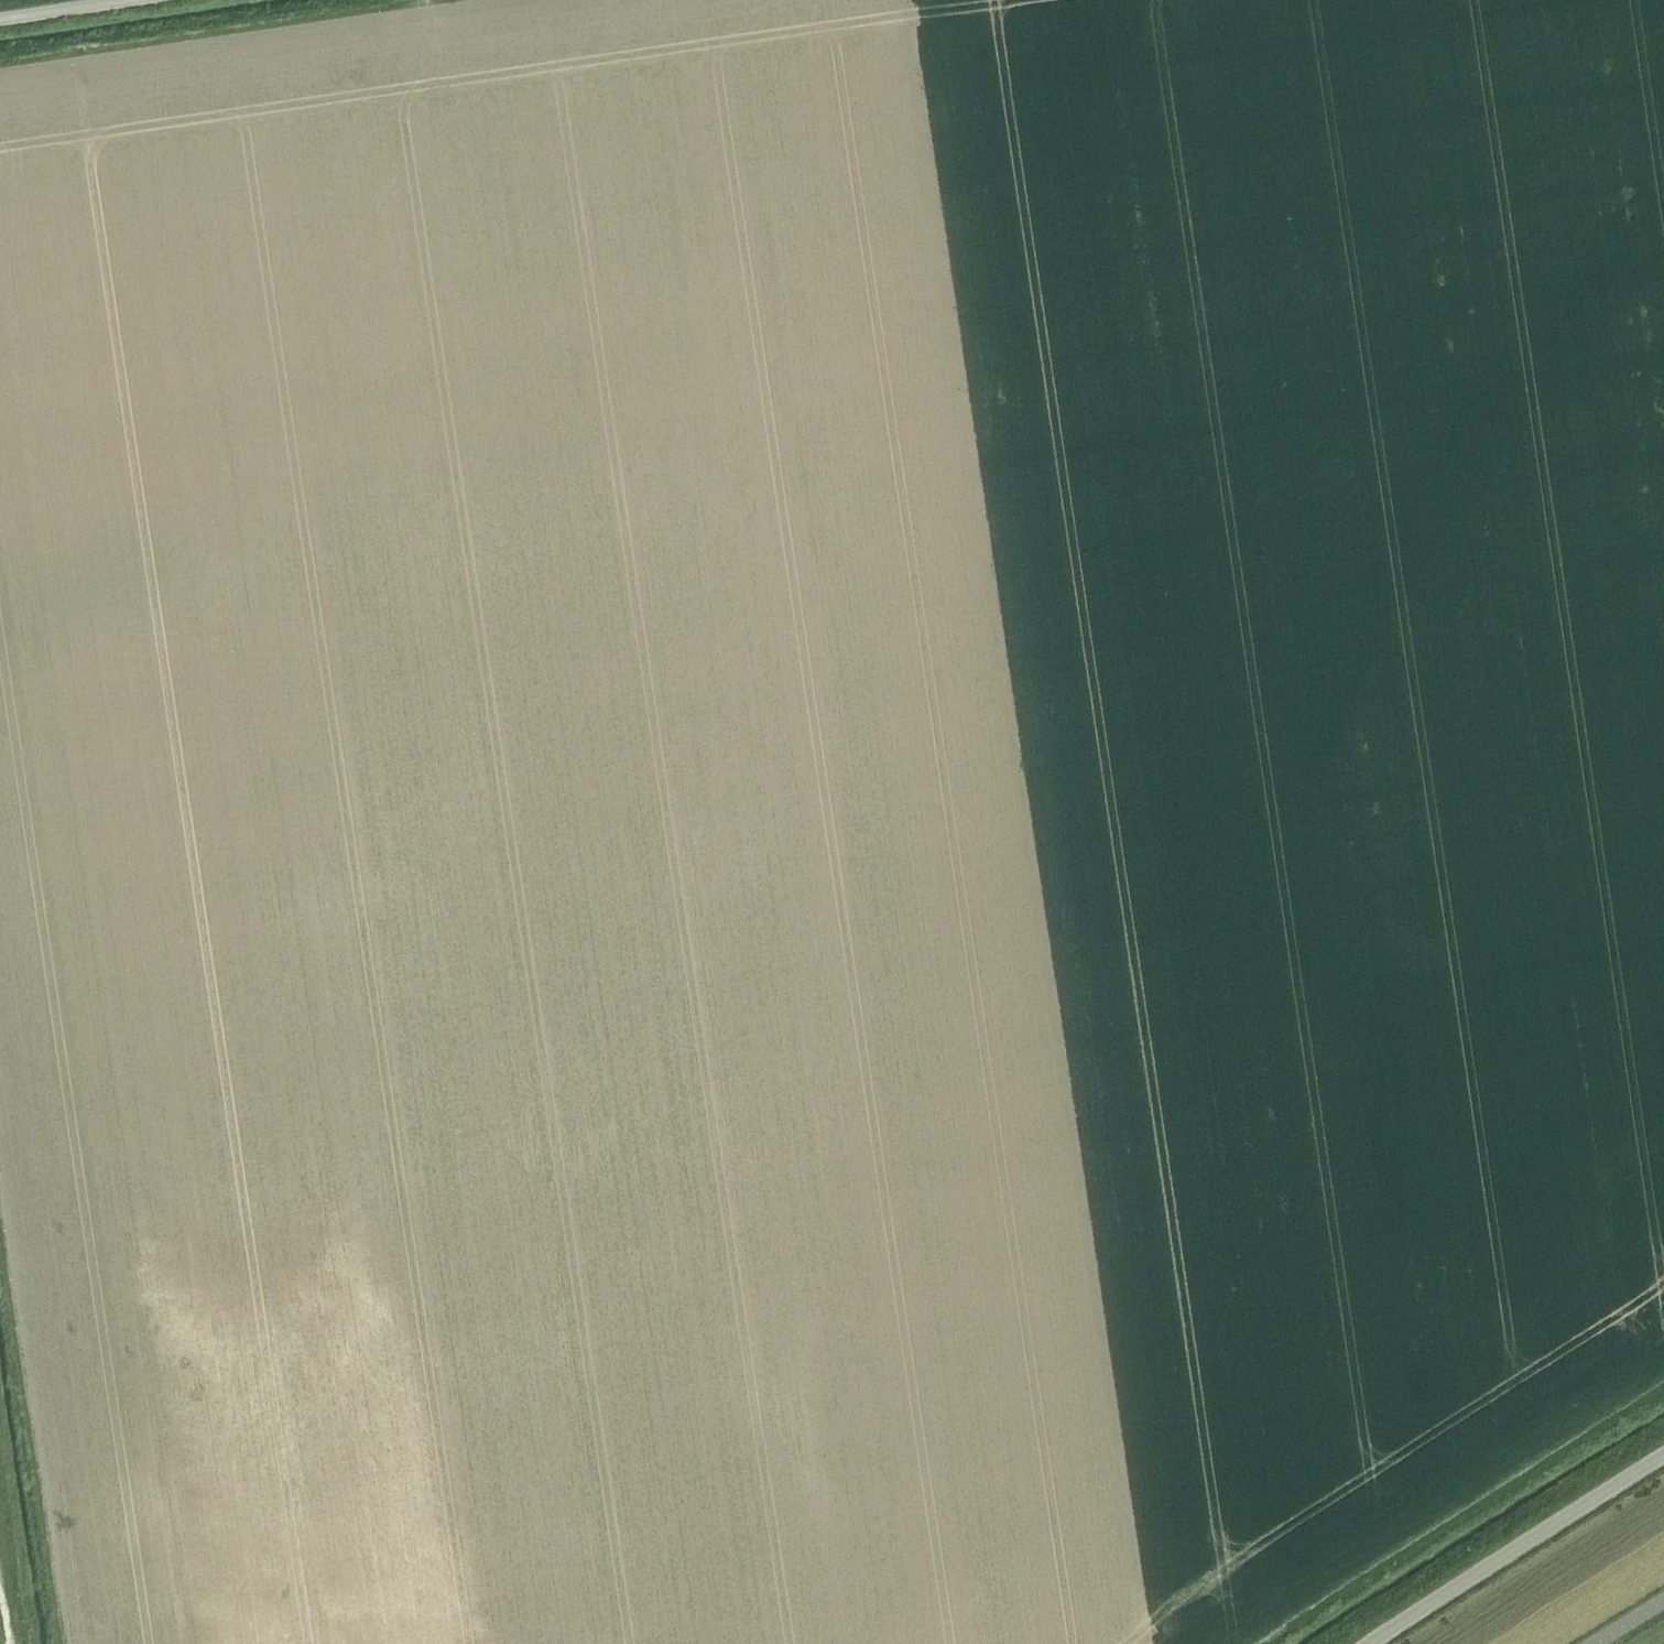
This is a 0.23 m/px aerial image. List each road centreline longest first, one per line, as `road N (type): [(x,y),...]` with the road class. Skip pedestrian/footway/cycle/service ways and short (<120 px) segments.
road 1 (unclassified): [(1370,1643),(1663,1459)]
road 2 (unclassified): [(0,18),(128,0)]

